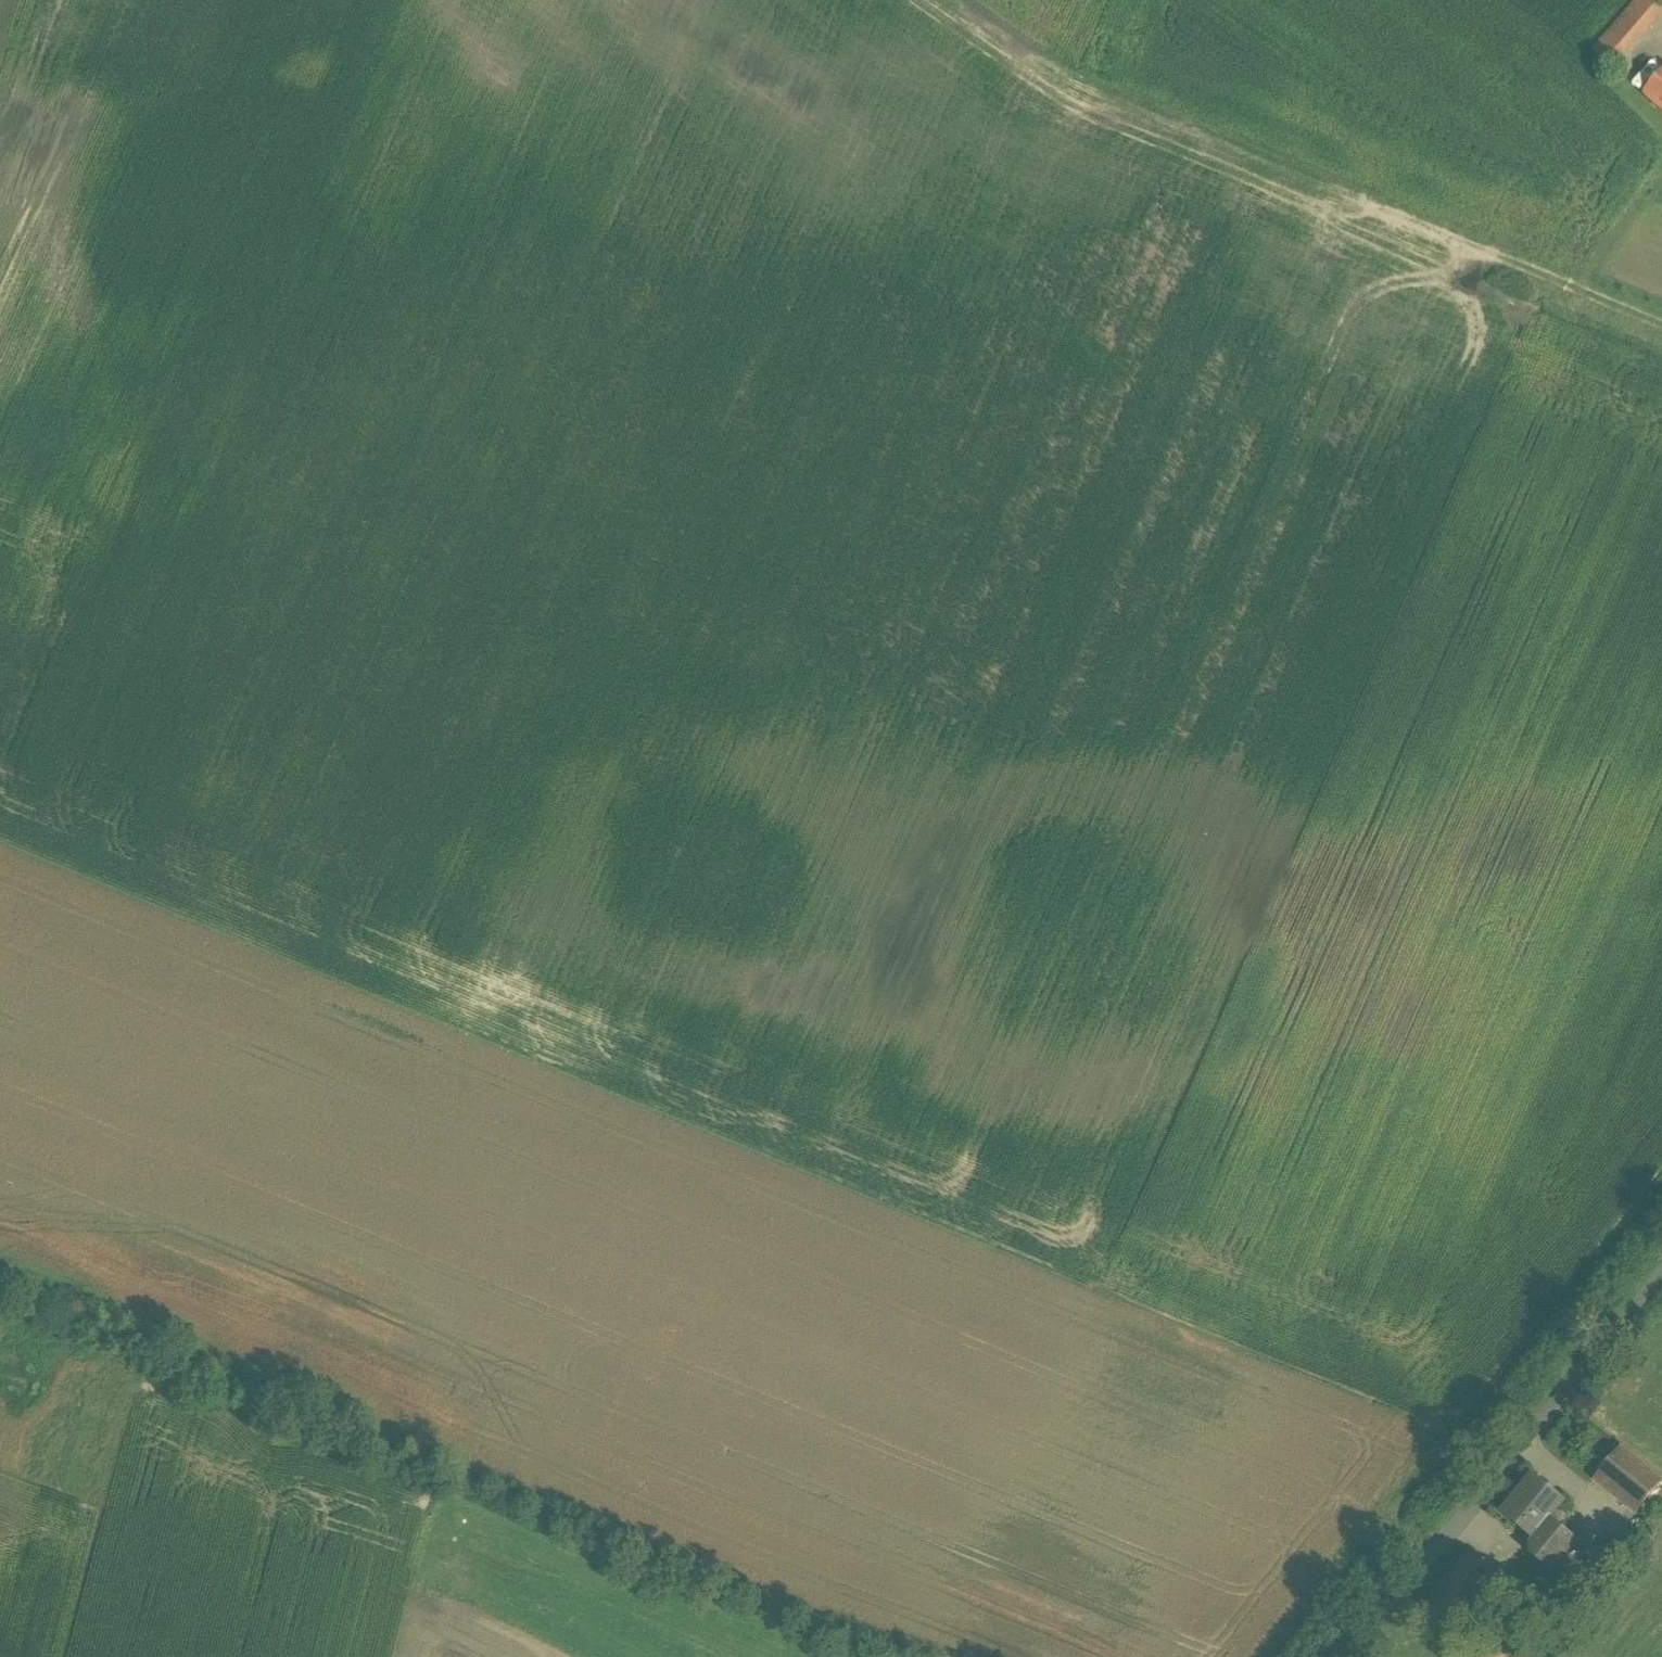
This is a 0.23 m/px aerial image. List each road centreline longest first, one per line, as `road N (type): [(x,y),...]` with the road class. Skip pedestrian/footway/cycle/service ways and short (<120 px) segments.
road 1 (unclassified): [(1360,1656),(1661,1291)]

